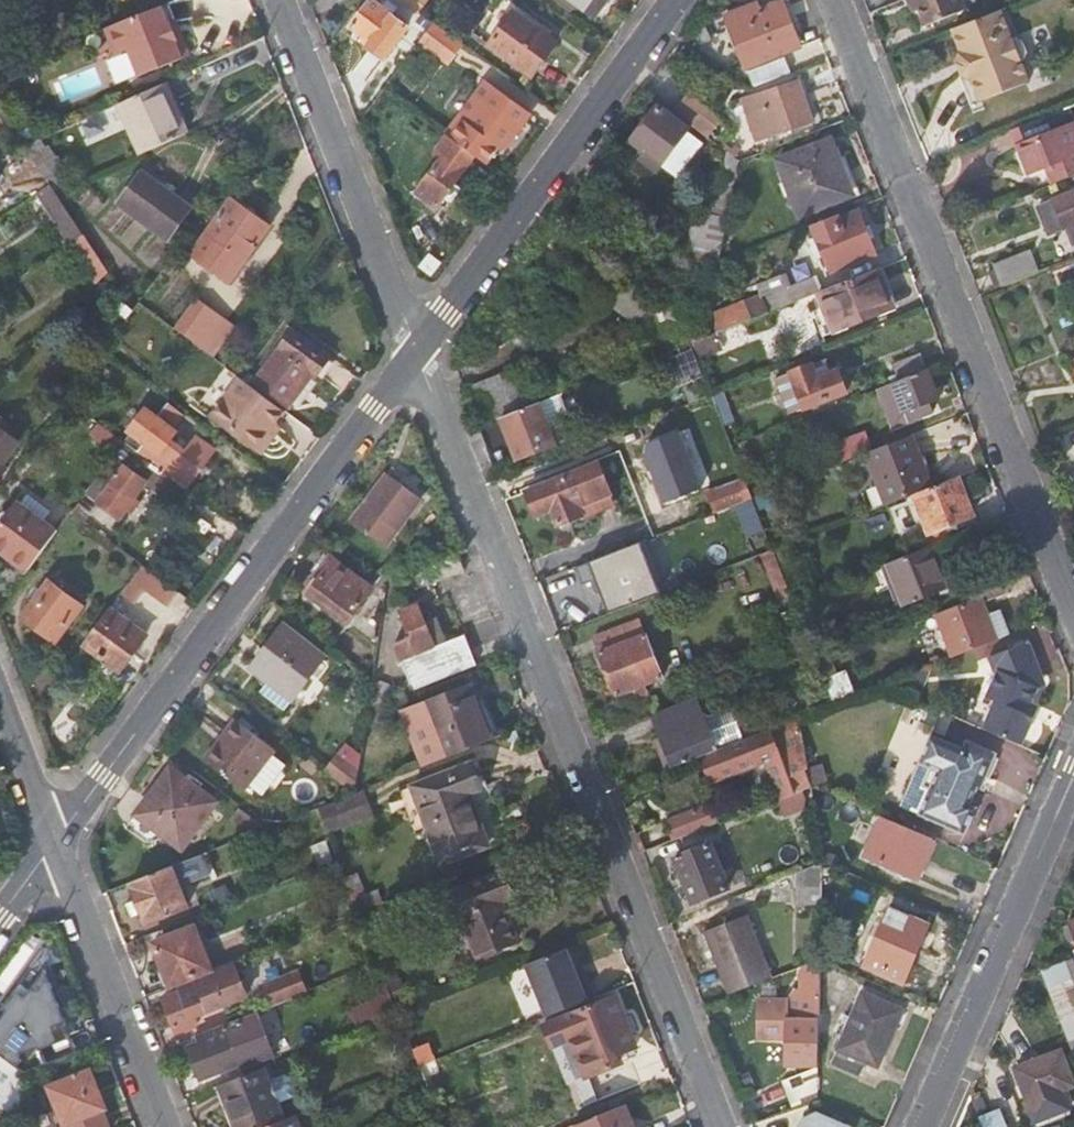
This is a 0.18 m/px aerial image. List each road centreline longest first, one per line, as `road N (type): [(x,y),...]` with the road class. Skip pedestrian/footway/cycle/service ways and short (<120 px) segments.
road 1 (residential): [(416,351),(722,1126)]
road 2 (residential): [(1073,611),(832,0)]
road 3 (residential): [(416,351),(55,840)]
road 4 (residential): [(675,0),(416,351)]
road 5 (residential): [(1073,771),(921,1126)]
road 6 (residential): [(280,0),(416,351)]
road 7 (residential): [(55,840),(167,1126)]
road 8 (residential): [(0,700),(55,840)]

